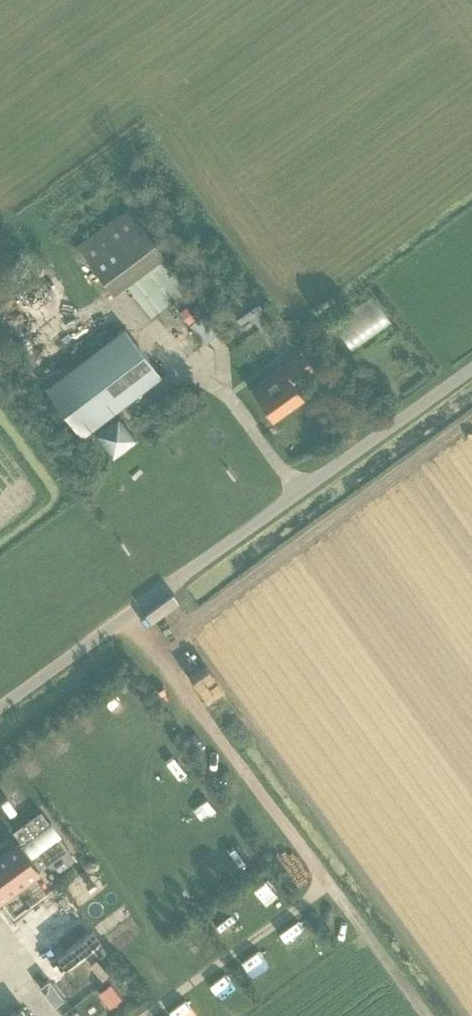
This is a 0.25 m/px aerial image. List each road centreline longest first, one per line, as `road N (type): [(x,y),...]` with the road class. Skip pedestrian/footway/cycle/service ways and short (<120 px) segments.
road 1 (track): [(398,974),(327,881),(302,907),(146,1015)]
road 2 (track): [(327,881),(127,614)]

